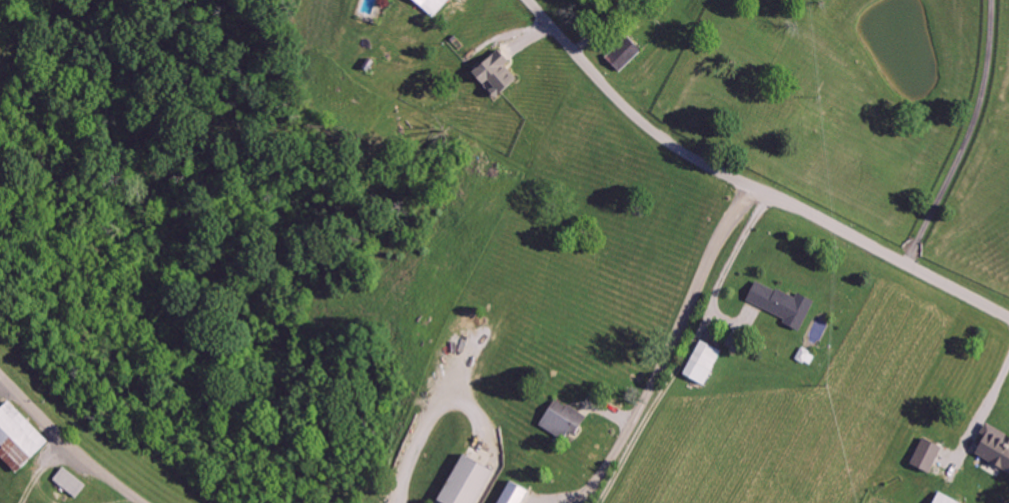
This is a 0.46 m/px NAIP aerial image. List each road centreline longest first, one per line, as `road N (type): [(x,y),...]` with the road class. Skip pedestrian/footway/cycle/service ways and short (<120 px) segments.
road 1 (residential): [(1008,315),(688,155),(637,115),(530,0)]
road 2 (residential): [(754,186),(708,260),(628,441),(591,502)]
road 3 (residential): [(146,502),(0,371)]

